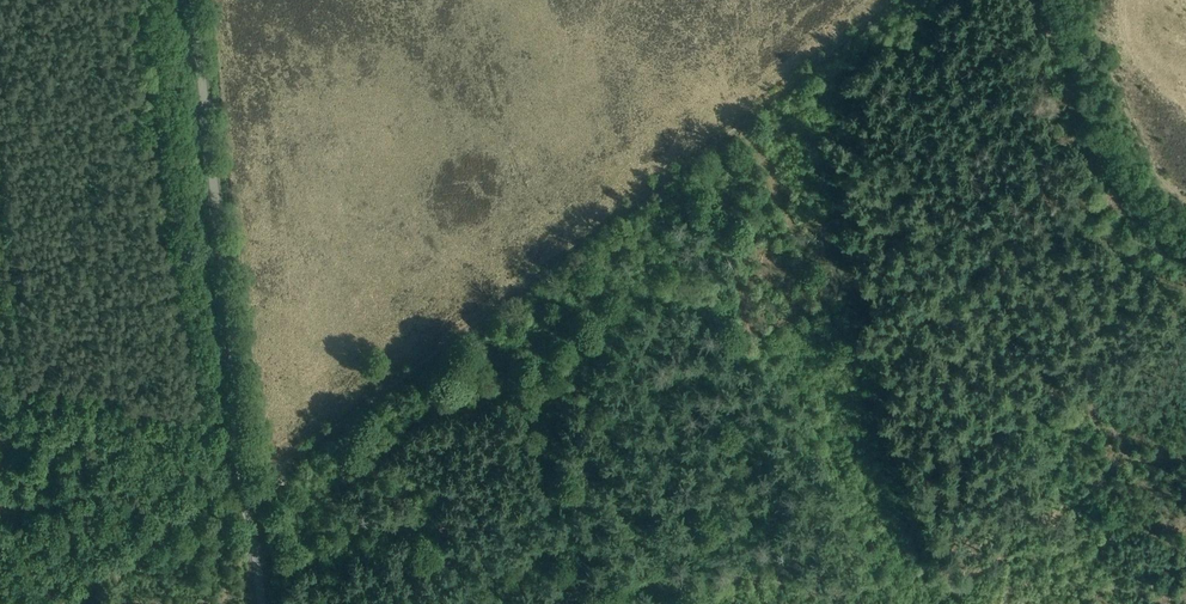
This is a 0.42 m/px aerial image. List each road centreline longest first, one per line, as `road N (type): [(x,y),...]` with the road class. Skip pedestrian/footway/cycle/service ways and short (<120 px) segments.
road 1 (track): [(309,448),(901,0)]
road 2 (tertiary): [(262,603),(193,0)]
road 3 (track): [(244,448),(211,451),(0,390)]

